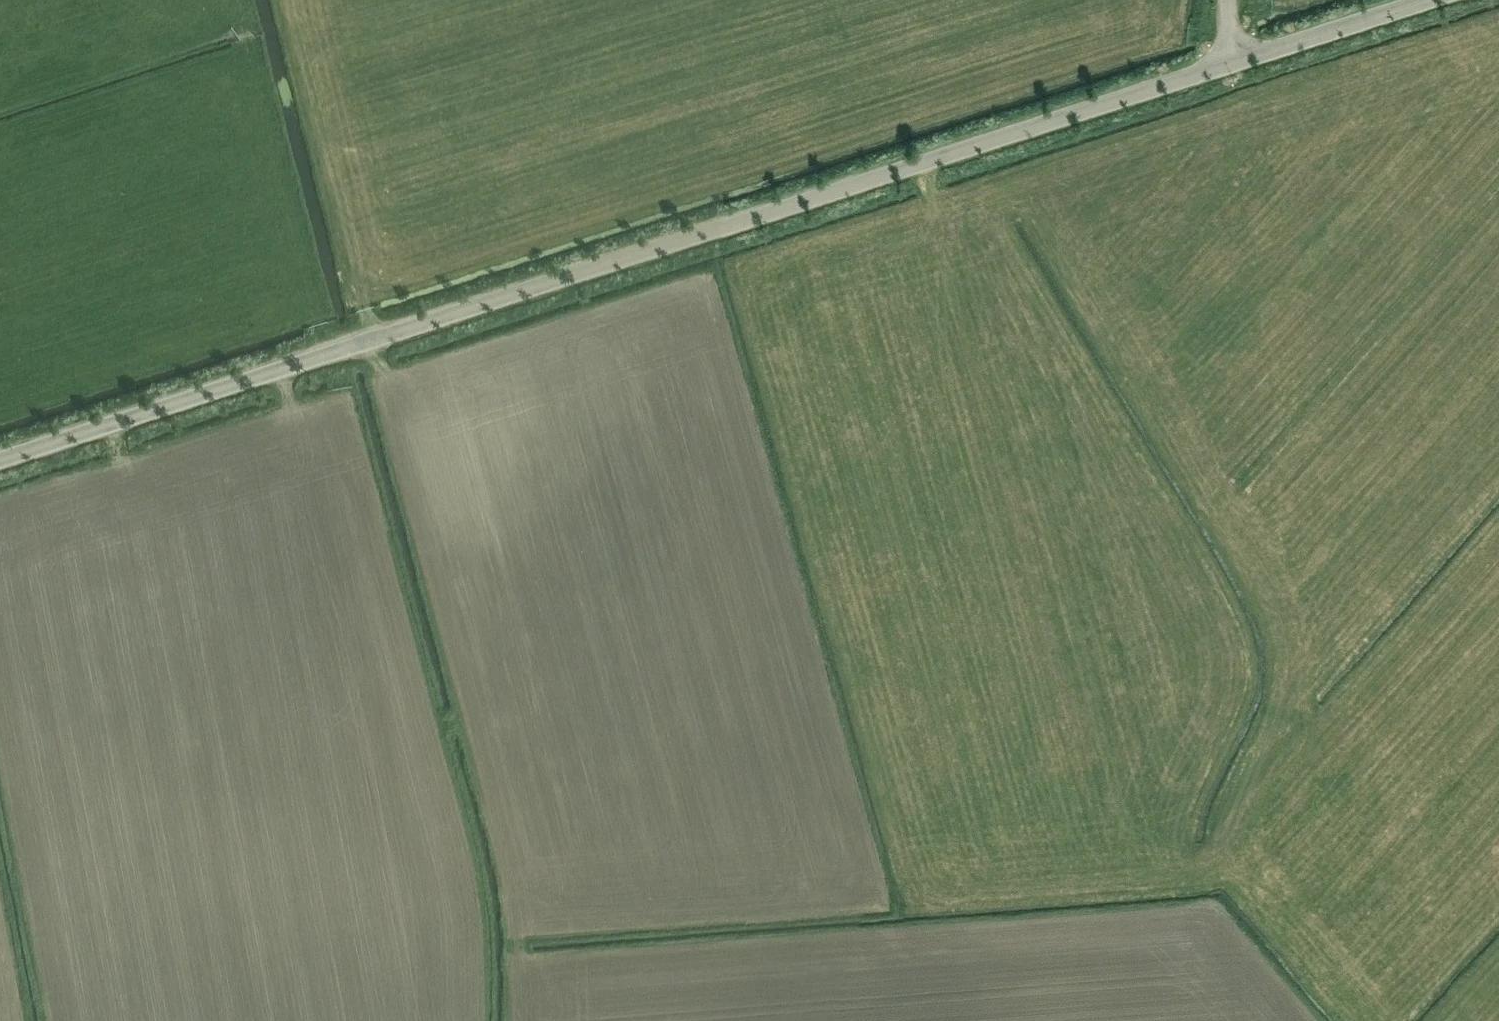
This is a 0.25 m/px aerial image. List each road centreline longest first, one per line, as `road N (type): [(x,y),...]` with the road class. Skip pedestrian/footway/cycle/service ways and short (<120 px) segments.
road 1 (tertiary): [(0,461),(1230,65)]
road 2 (tertiary): [(1230,65),(1431,0)]

